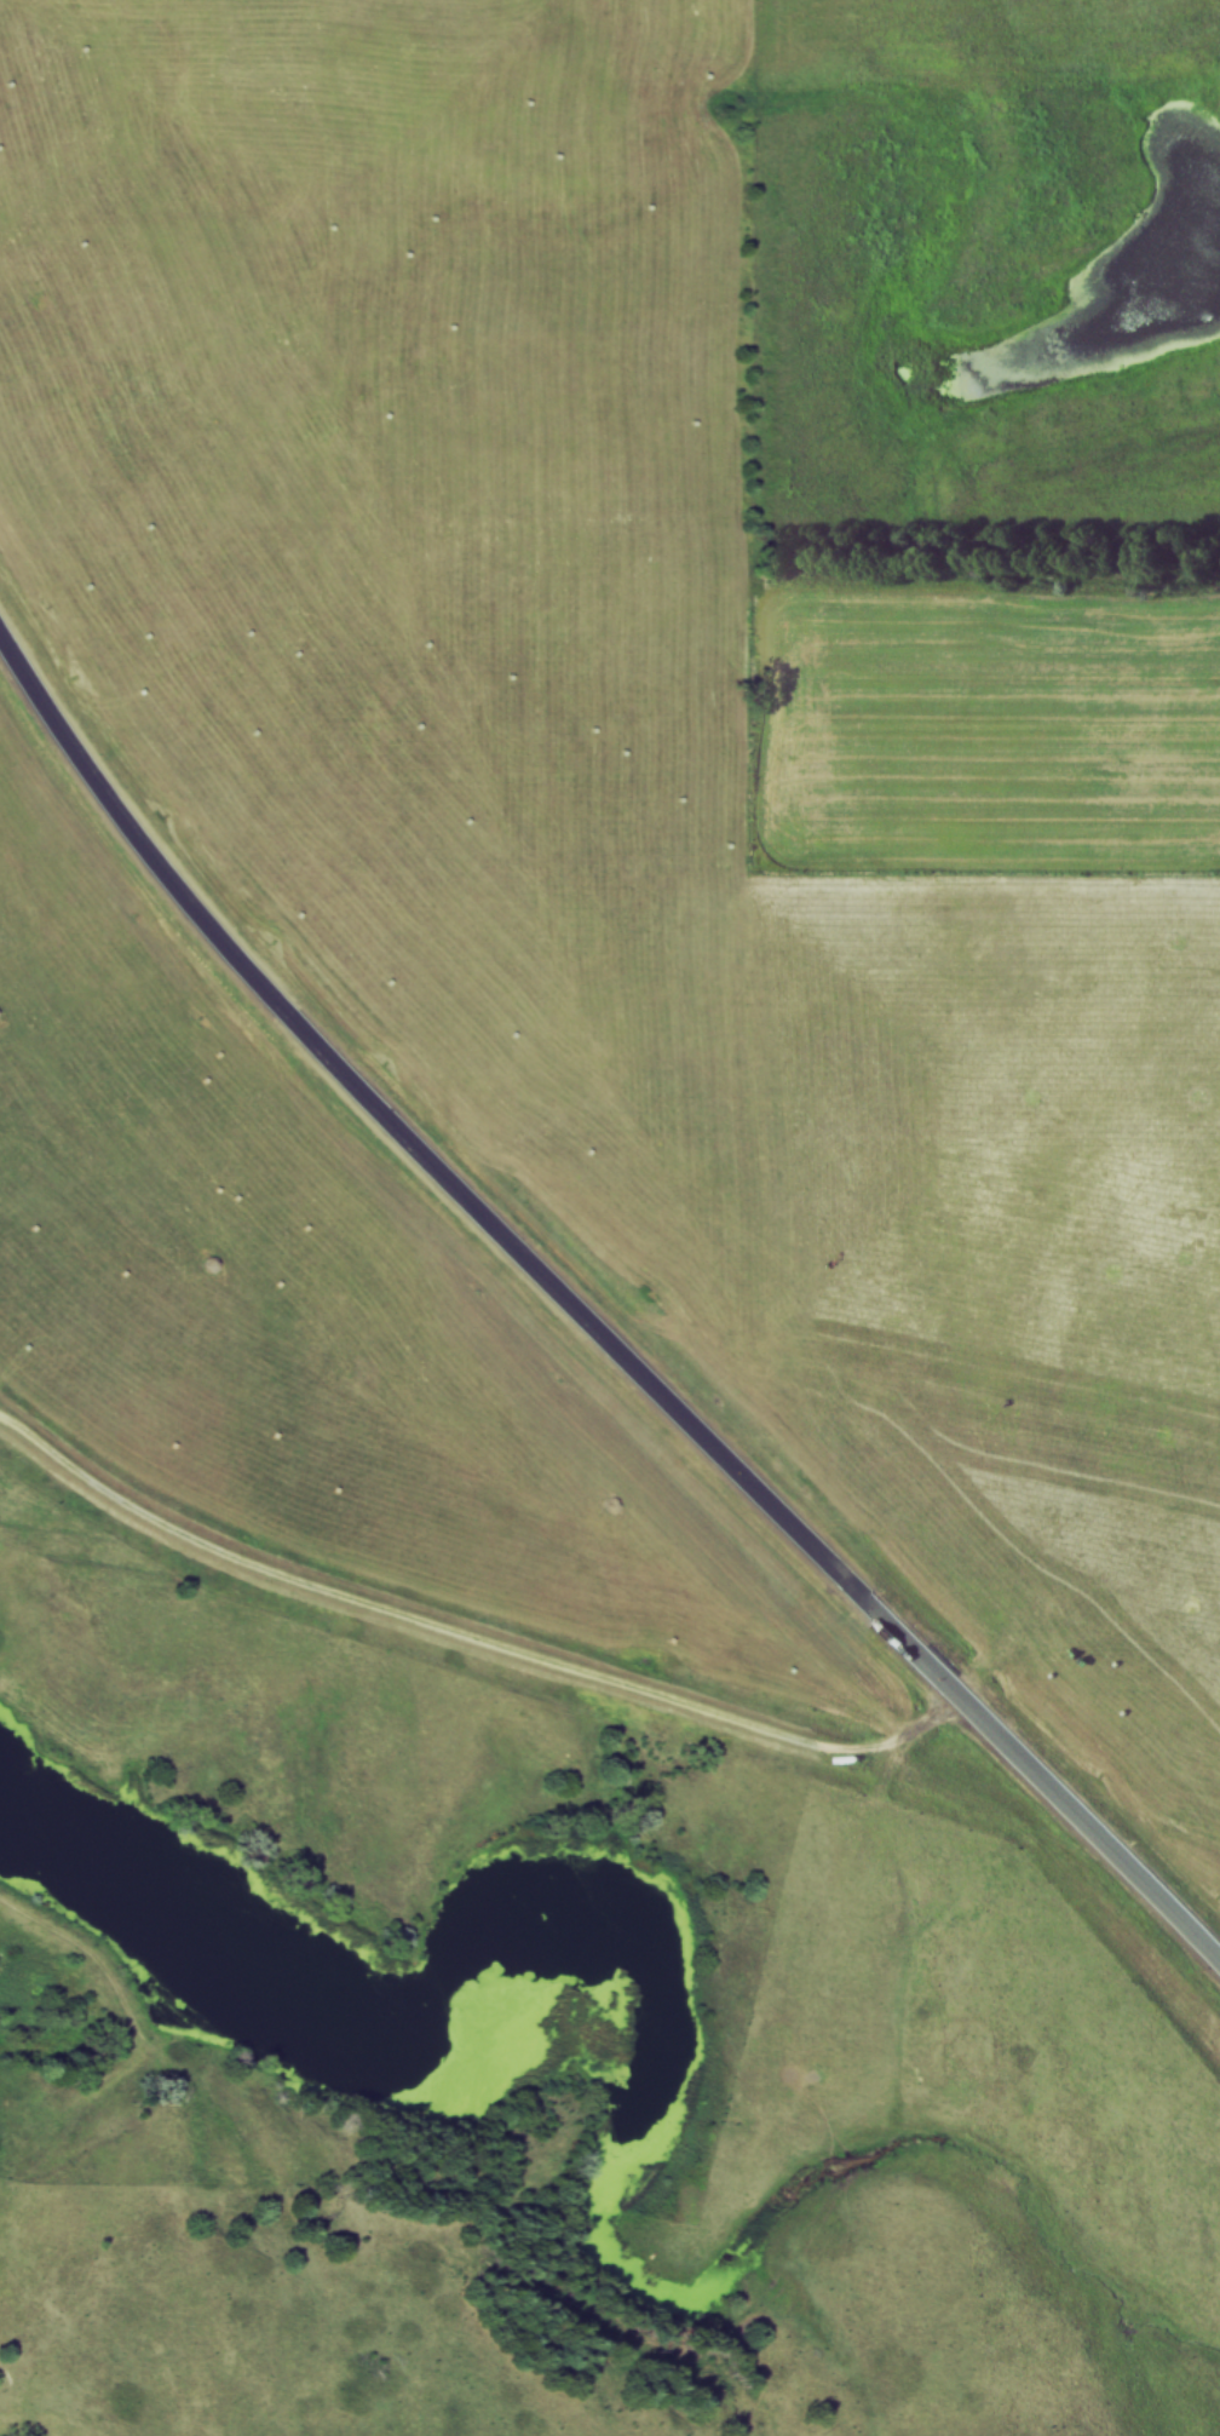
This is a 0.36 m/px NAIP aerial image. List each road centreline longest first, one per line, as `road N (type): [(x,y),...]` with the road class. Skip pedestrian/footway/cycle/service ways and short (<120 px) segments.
road 1 (secondary): [(1219,1968),(343,1085),(161,883),(0,641)]

